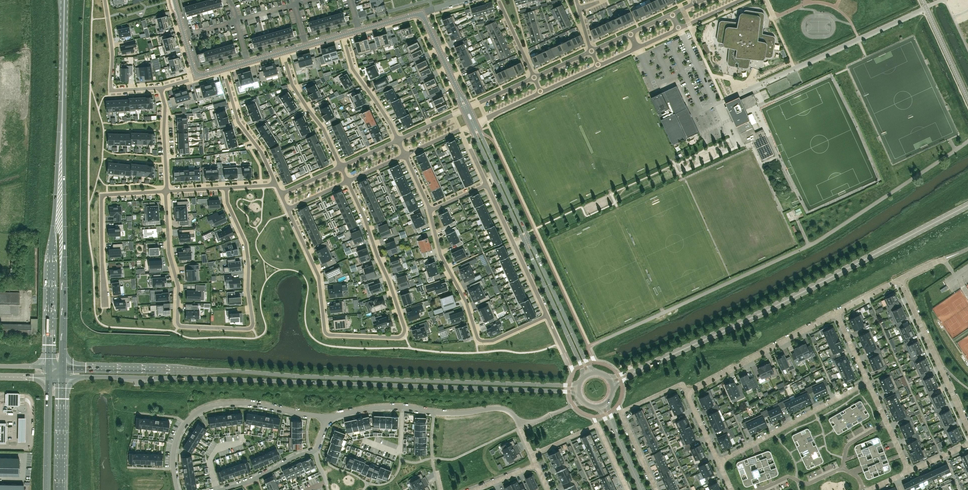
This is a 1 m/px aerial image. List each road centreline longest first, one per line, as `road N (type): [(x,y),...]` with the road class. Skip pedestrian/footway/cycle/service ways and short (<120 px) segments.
road 1 (secondary): [(63,376),(580,393)]
road 2 (secondary): [(581,383),(64,367)]
road 3 (secondary): [(655,362),(967,205)]
road 4 (residential): [(166,192),(178,324),(247,329),(246,243),(226,188)]
road 5 (residential): [(348,182),(403,335),(327,333),(308,252)]
road 6 (residential): [(515,245),(547,315),(480,340),(441,255),(430,210)]
road 7 (residential): [(177,489),(178,437),(205,408),(250,404),(326,416)]
road 8 (residential): [(326,416),(395,406),(451,413),(497,408),(520,428)]
road 9 (primary): [(60,186),(64,0)]
road 10 (primary): [(64,367),(60,186)]
road 11 (primary): [(60,186),(49,366)]
road 12 (residential): [(104,303),(101,195),(166,192)]
road 13 (residential): [(837,313),(687,393)]
road 14 (residential): [(868,382),(718,462)]
road 15 (residential): [(967,428),(899,279)]
road 16 (residential): [(657,489),(621,412),(682,383),(687,393)]
road 17 (unclassified): [(524,241),(585,377)]
road 18 (unclassified): [(594,373),(529,239)]
road 19 (residential): [(531,454),(597,425),(628,489)]
road 20 (residential): [(283,52),(292,85),(341,166)]
road 21 (residential): [(223,69),(238,122),(276,185)]
road 22 (unclassified): [(529,239),(473,124)]
road 23 (unclassified): [(473,124),(524,241)]

